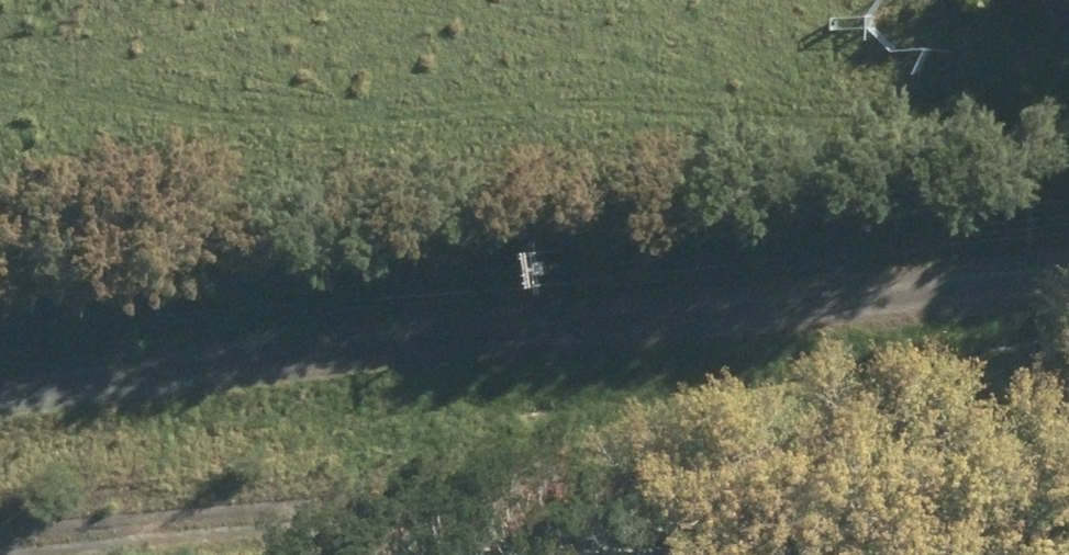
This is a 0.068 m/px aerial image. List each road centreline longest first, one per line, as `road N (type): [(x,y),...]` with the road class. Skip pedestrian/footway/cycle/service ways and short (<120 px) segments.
road 1 (track): [(1068,292),(0,385)]
road 2 (track): [(148,554),(1068,474)]

